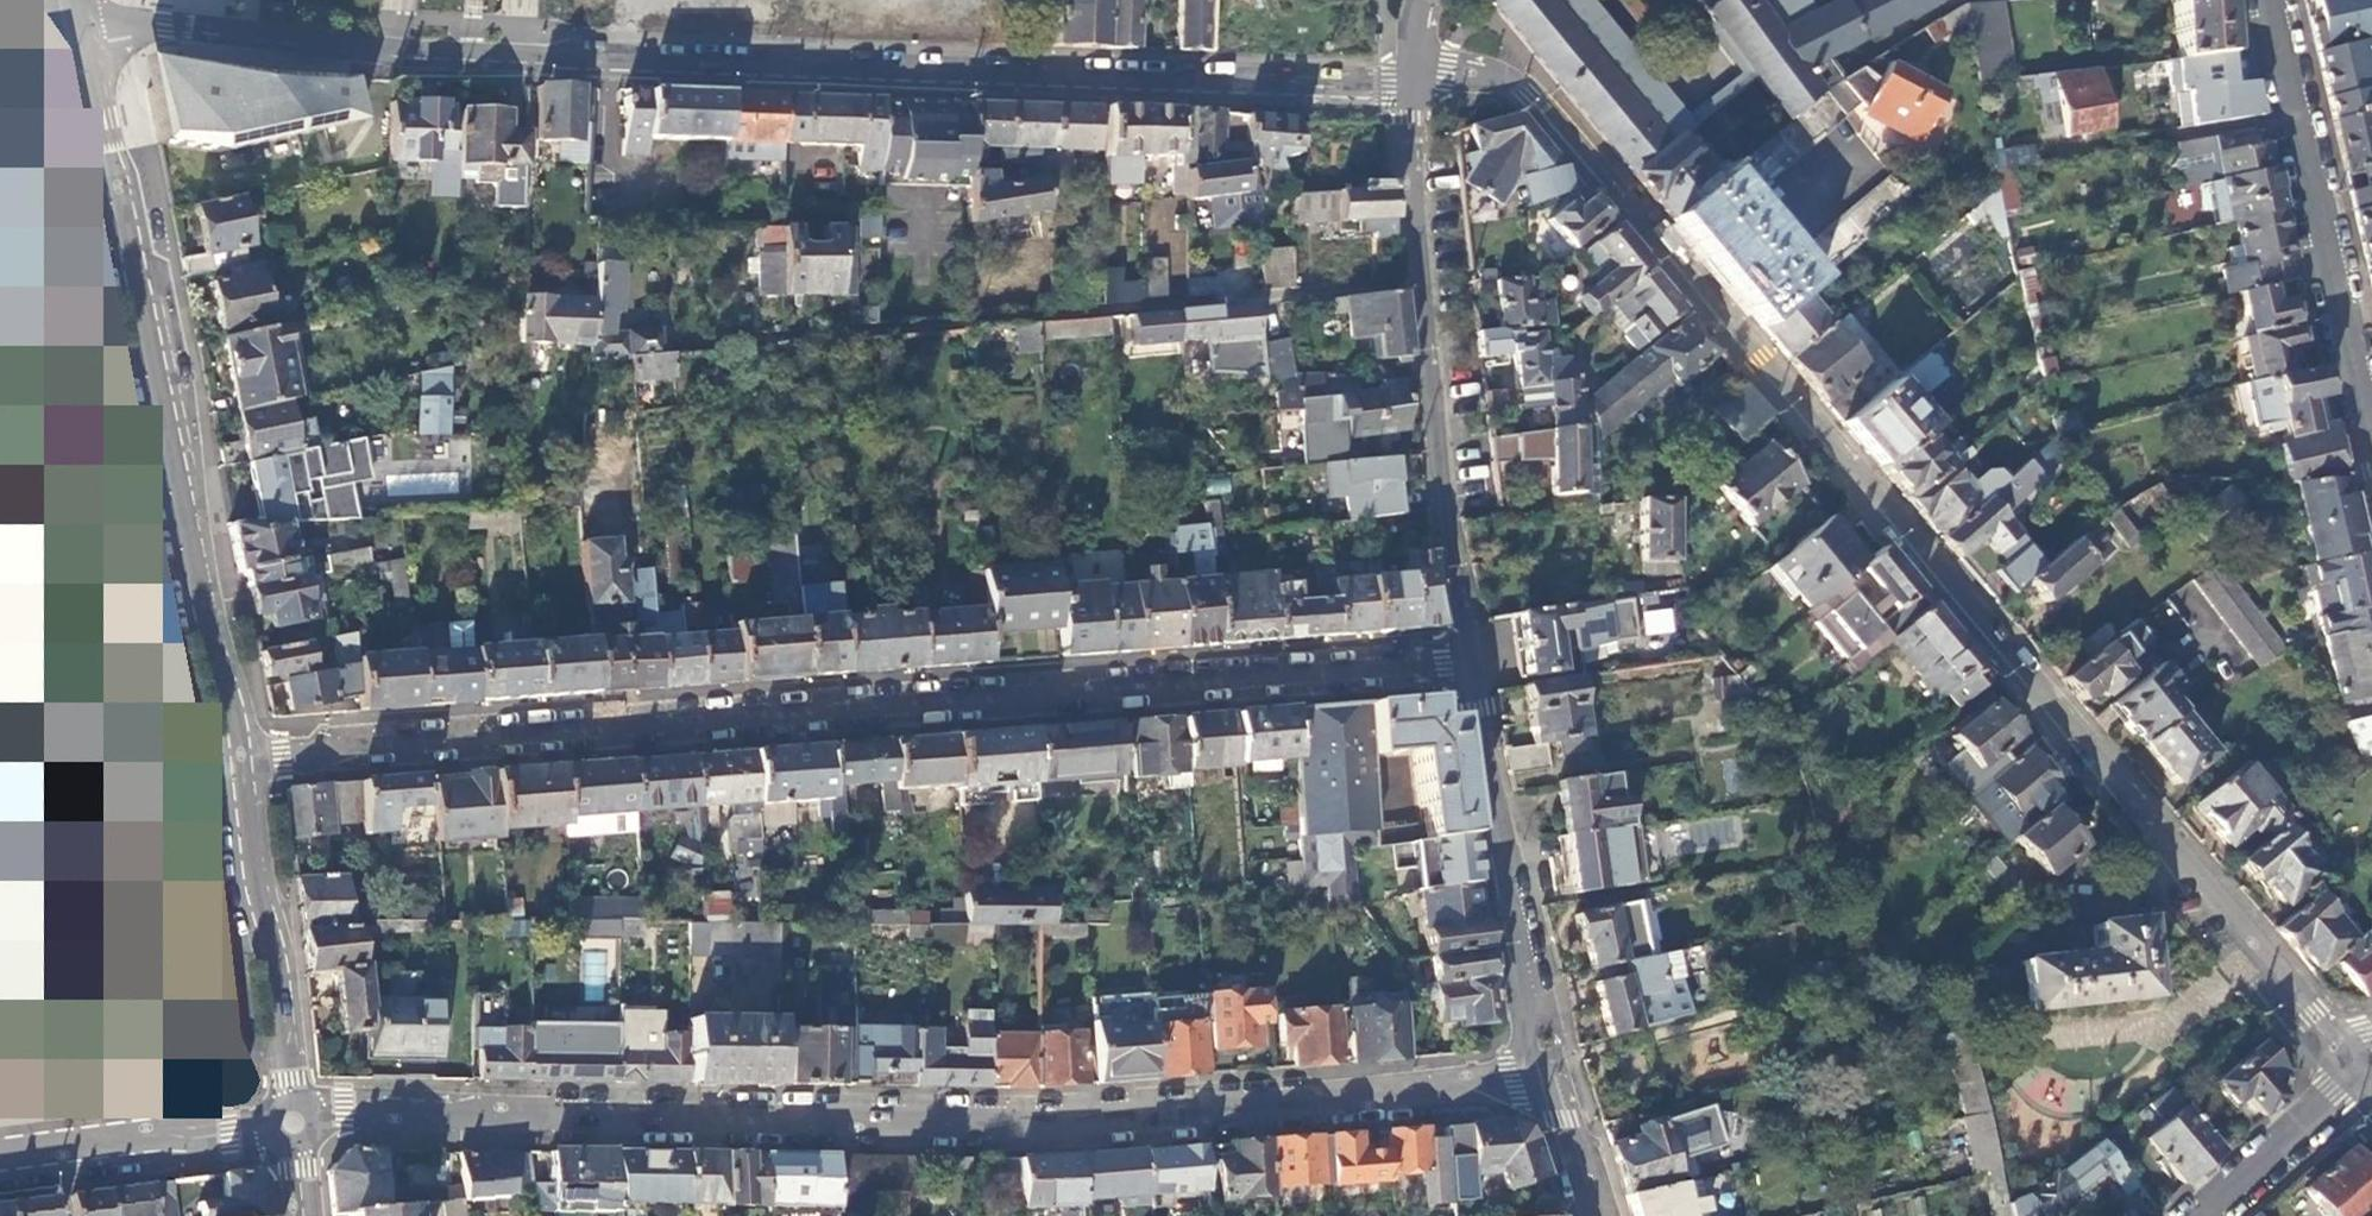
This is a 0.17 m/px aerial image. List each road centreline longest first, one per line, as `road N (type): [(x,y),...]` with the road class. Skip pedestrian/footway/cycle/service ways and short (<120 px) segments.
road 1 (residential): [(1413,71),(1494,73),(1530,94),(2259,939),(2353,1061)]
road 2 (residential): [(1413,71),(1380,83),(1332,85),(509,54),(162,23),(79,25)]
road 3 (residential): [(1547,1082),(1078,1122),(504,1114),(291,1125)]
road 4 (residential): [(238,758),(1471,662)]
road 5 (residential): [(79,25),(238,758)]
road 6 (residential): [(1413,71),(1426,297),(1471,662)]
road 7 (residential): [(2371,443),(2271,0)]
road 8 (residential): [(1471,662),(1528,1040),(1547,1082)]
road 9 (residential): [(238,758),(291,1125)]
road 10 (tertiary): [(291,1125),(0,1156)]
road 11 (residential): [(2353,1061),(2333,1091),(2200,1215)]
road 12 (residential): [(1594,1215),(1547,1082)]

